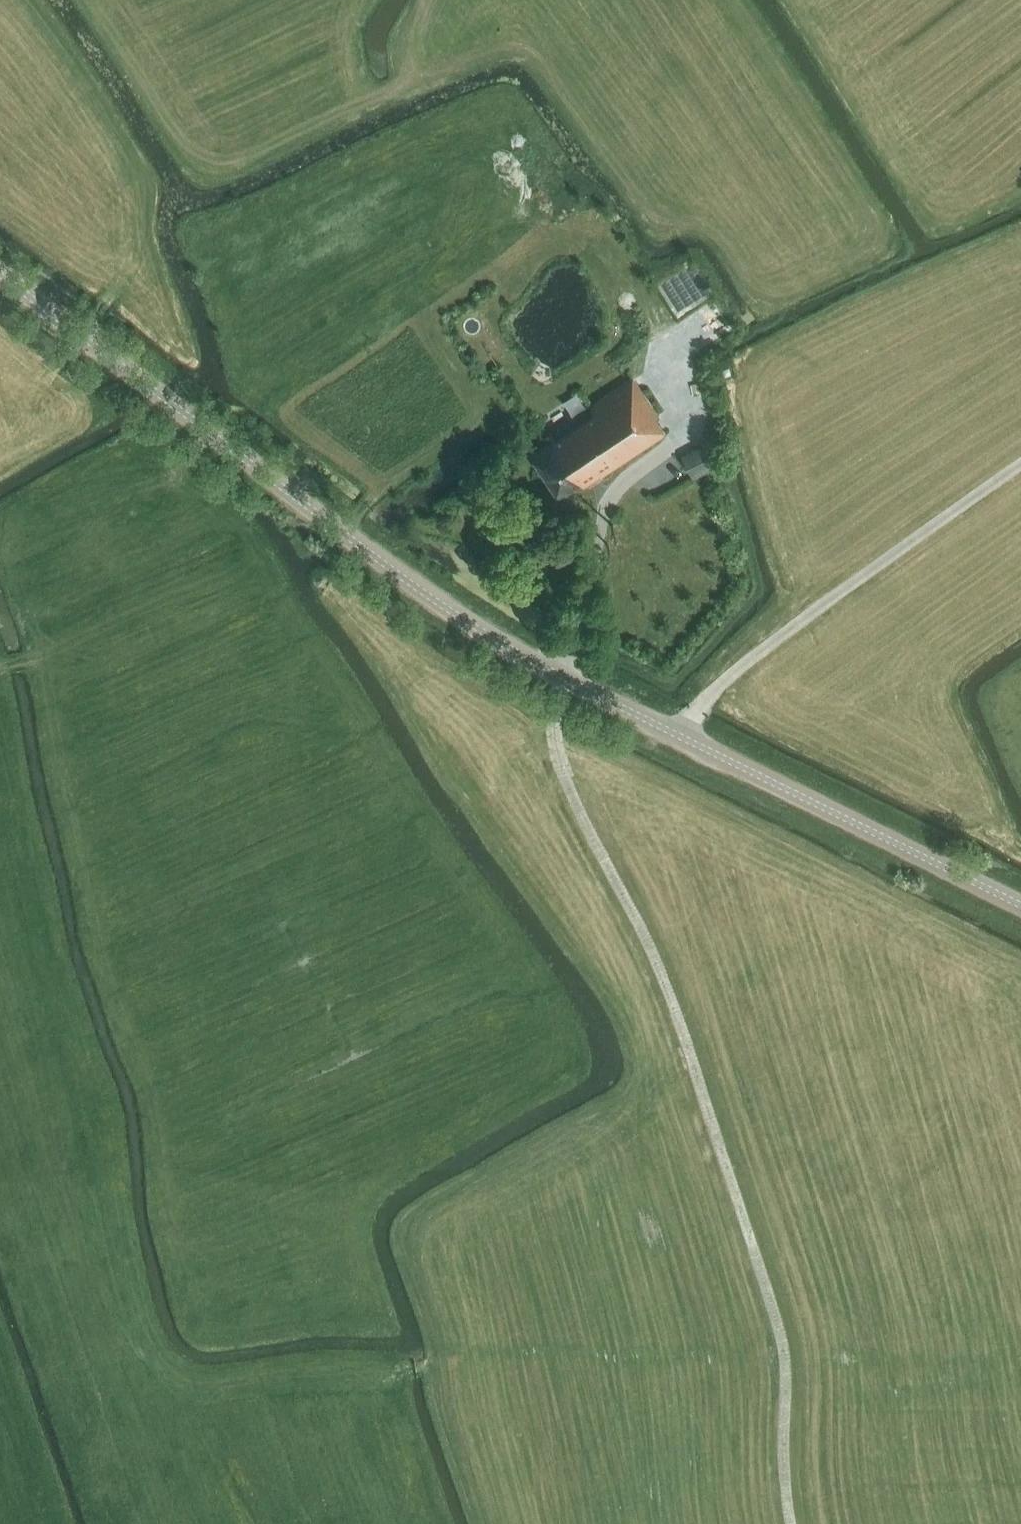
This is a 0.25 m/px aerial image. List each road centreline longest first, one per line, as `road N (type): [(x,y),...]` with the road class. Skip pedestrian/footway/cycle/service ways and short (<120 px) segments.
road 1 (tertiary): [(1020,906),(472,628),(0,278)]
road 2 (track): [(561,679),(560,755),(569,790),(657,966),(775,1319),(786,1363),(781,1479),(790,1523)]

